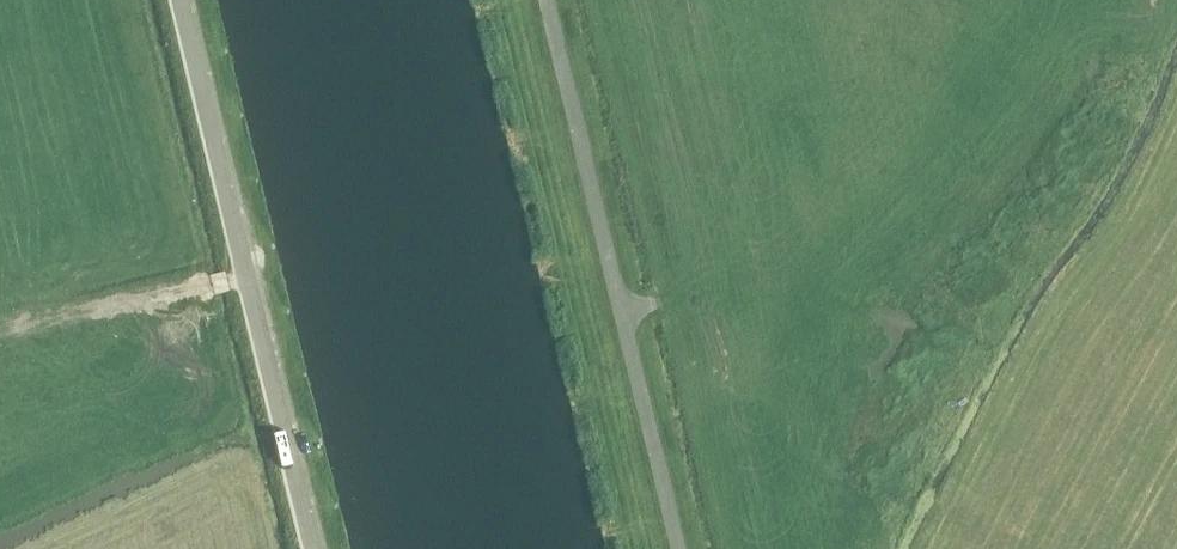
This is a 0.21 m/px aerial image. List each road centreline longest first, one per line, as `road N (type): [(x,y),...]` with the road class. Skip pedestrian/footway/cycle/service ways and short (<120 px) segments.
road 1 (unclassified): [(548,0),(680,548)]
road 2 (unclassified): [(313,548),(181,0)]

